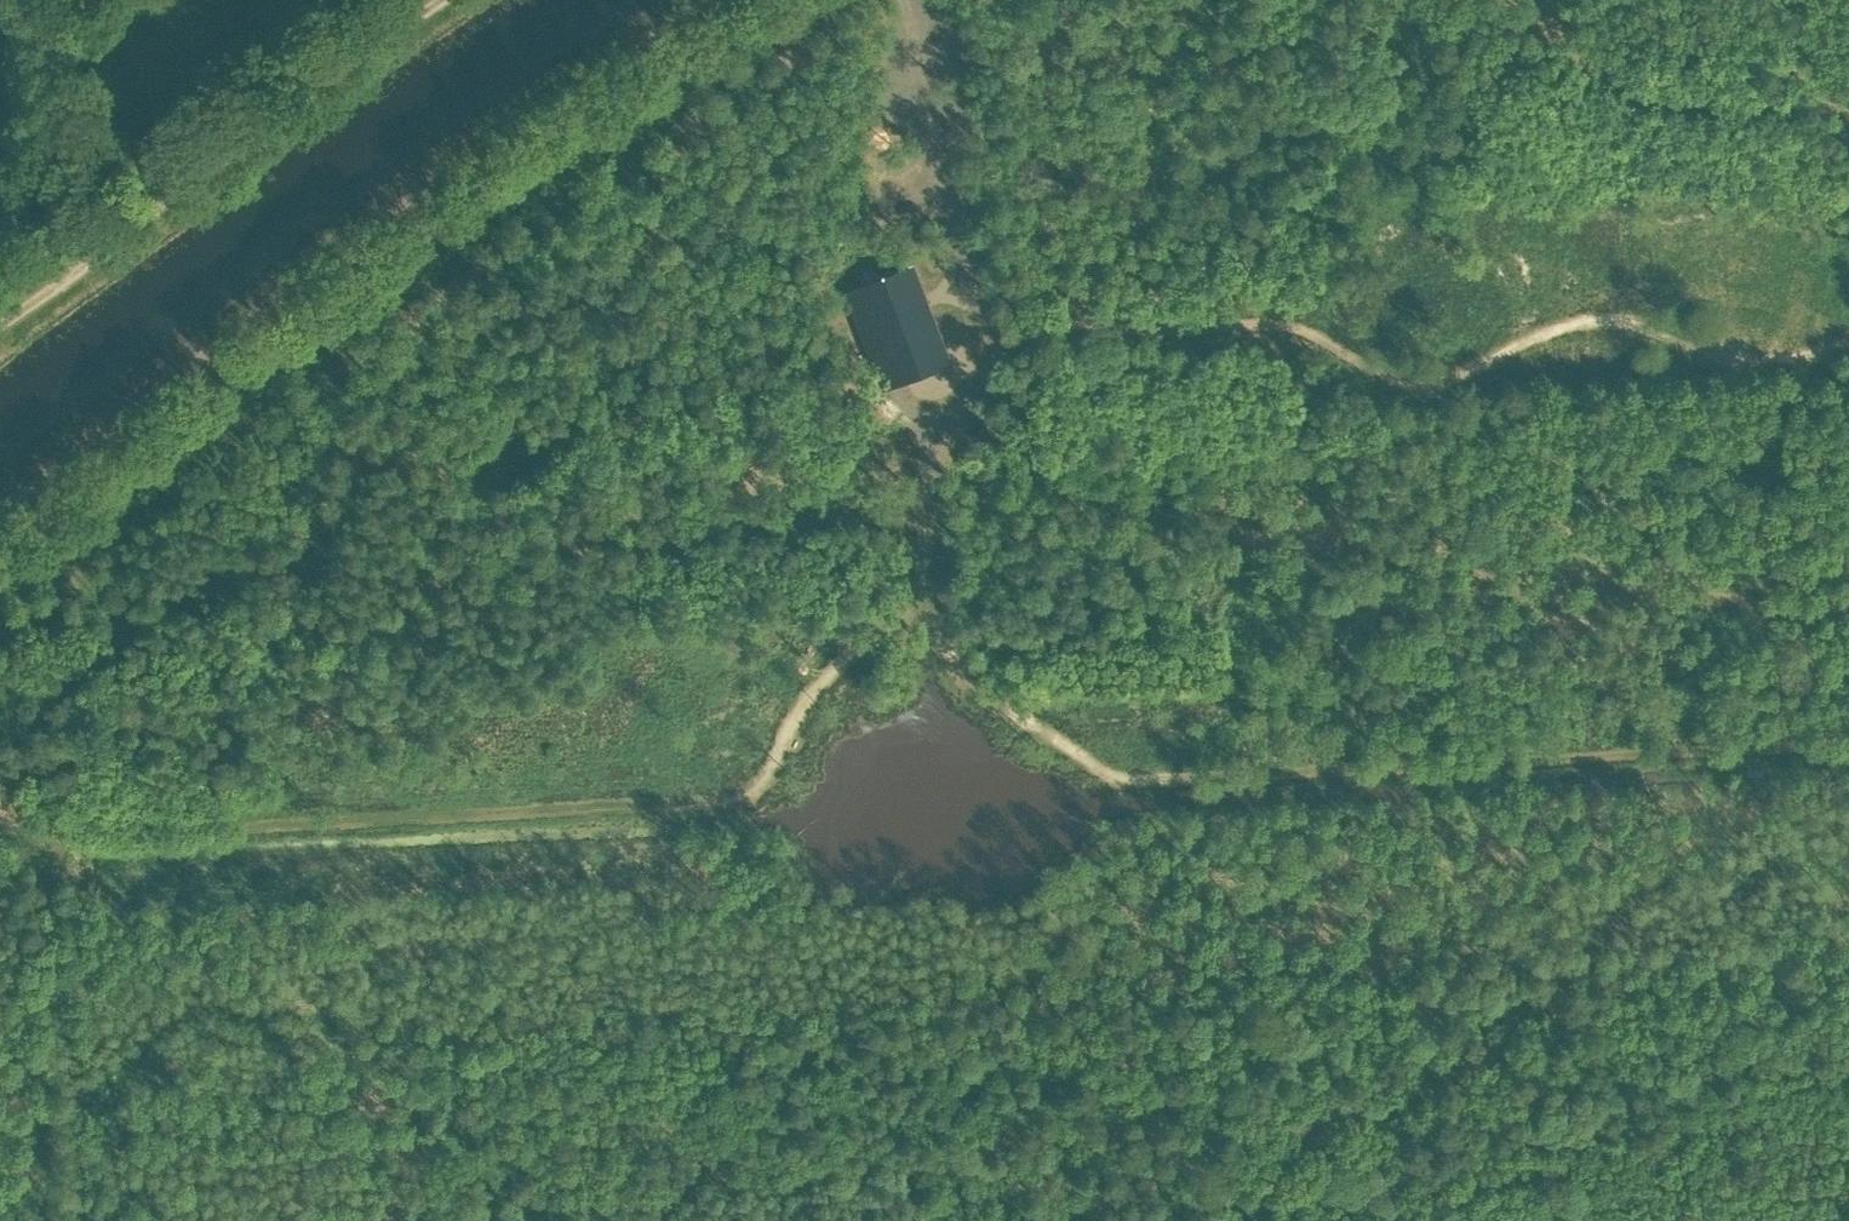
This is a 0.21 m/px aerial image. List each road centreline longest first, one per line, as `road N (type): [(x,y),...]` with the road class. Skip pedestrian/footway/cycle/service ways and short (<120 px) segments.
road 1 (track): [(1848,743),(1118,785),(1064,740),(992,699),(920,600),(816,685),(750,801),(66,827)]
road 2 (track): [(1472,0),(1182,318),(871,337),(638,414),(514,498),(326,645),(153,739),(66,827)]
road 3 (track): [(20,487),(379,203),(687,0)]
road 4 (track): [(0,322),(436,0)]
road 5 (track): [(66,827),(54,778),(75,717),(147,621),(20,487)]
road 6 (track): [(66,827),(45,862),(72,1220)]
road 7 (track): [(920,600),(926,422),(953,335)]
road 8 (track): [(907,0),(952,242)]

